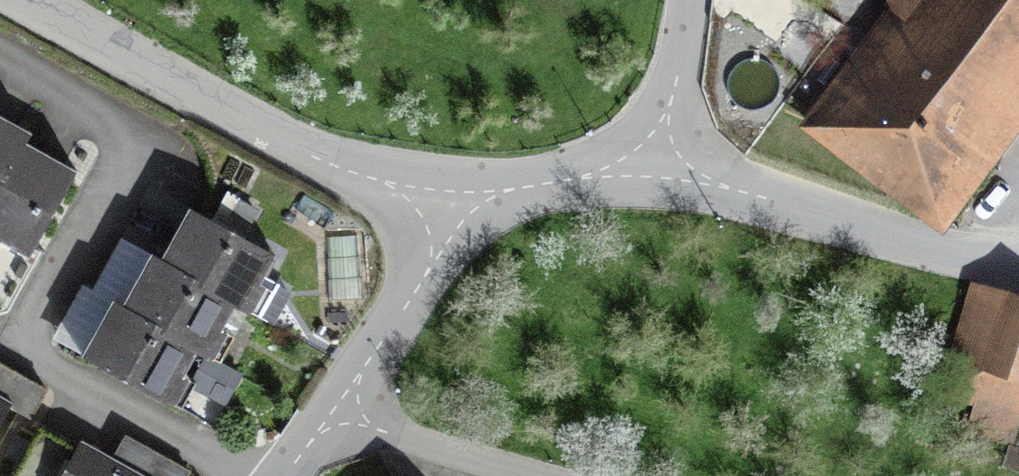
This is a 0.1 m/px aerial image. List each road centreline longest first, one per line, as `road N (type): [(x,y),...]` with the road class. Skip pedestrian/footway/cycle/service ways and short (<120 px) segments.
road 1 (residential): [(27,0),(325,165),(462,210)]
road 2 (residential): [(675,172),(967,263),(1018,271)]
road 3 (residential): [(340,424),(462,210)]
road 4 (residential): [(462,210),(675,172)]
road 5 (residential): [(340,424),(525,475)]
road 6 (residential): [(695,0),(675,172)]

